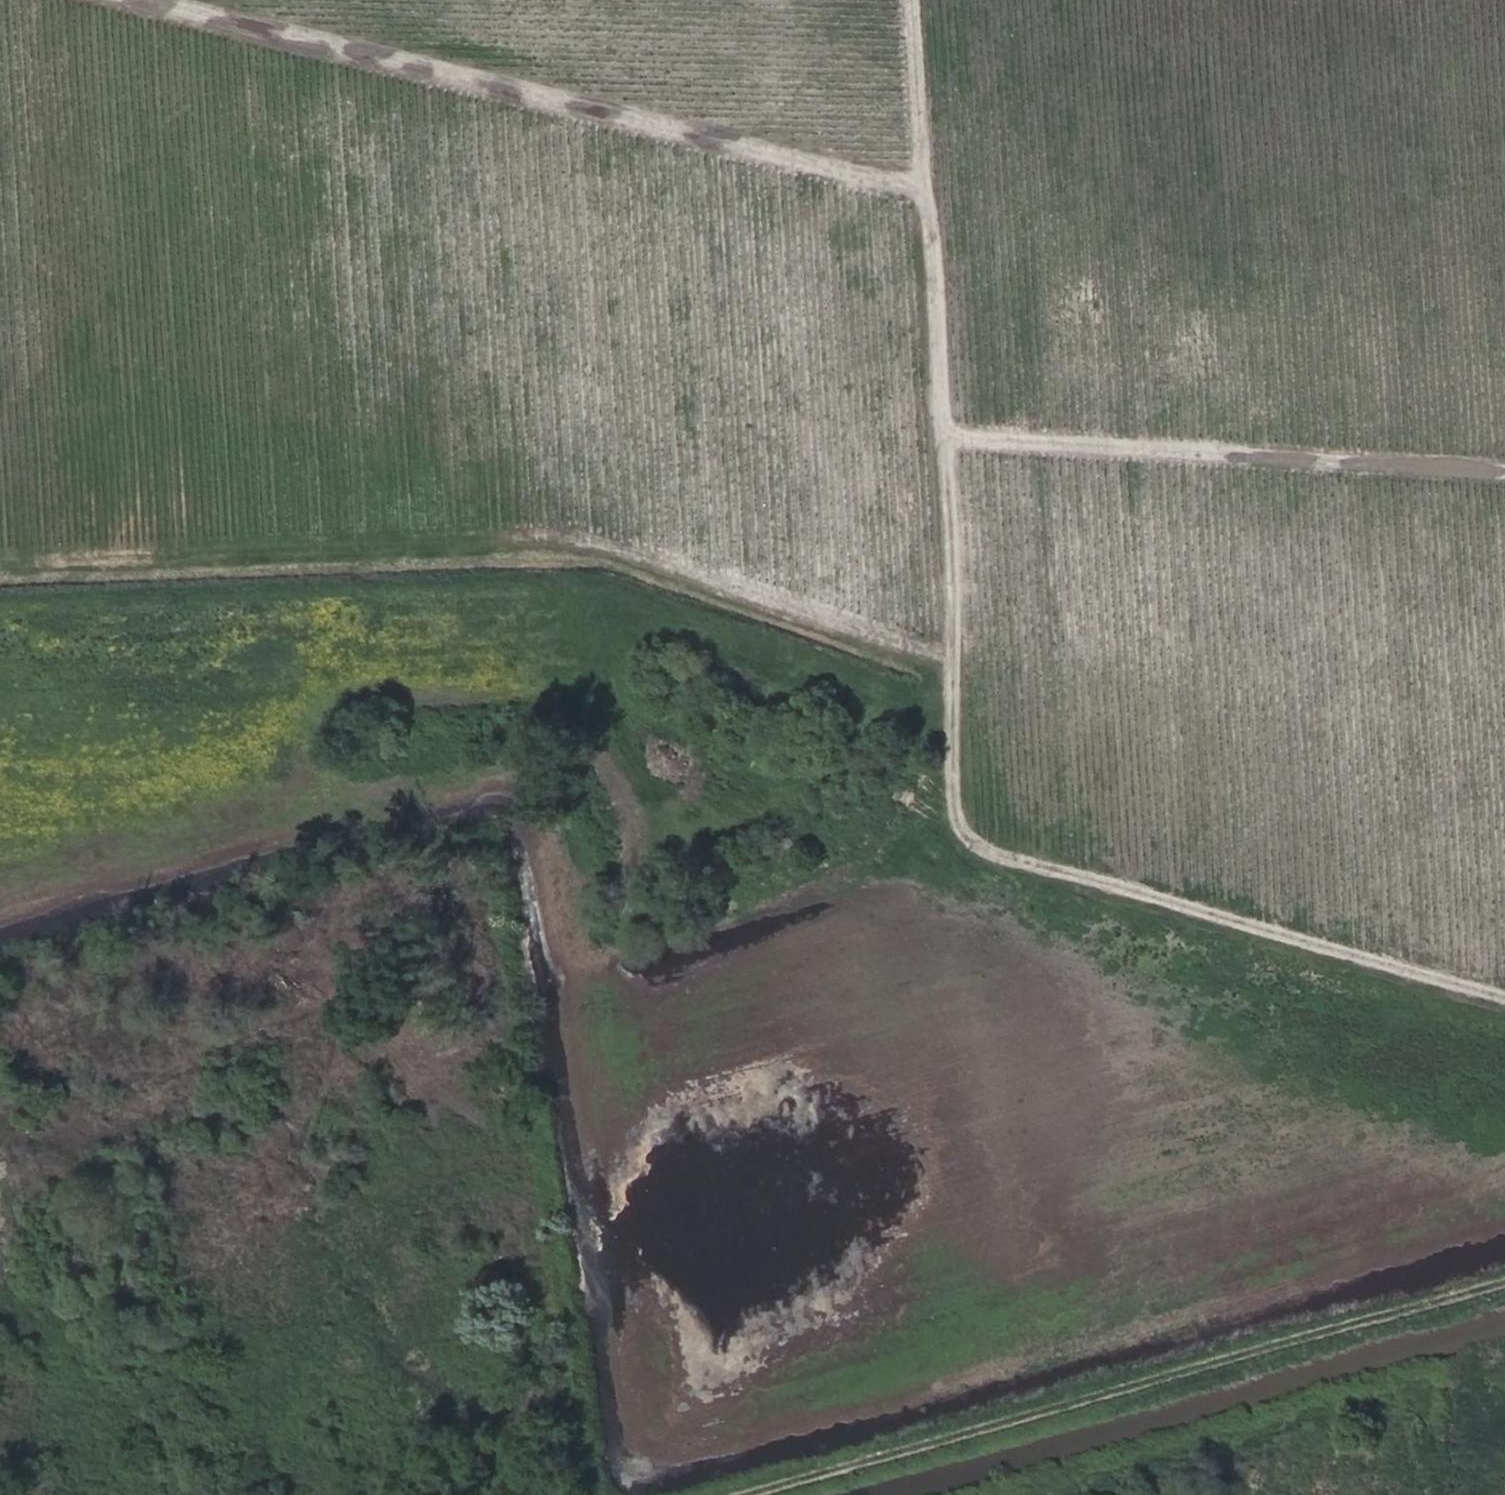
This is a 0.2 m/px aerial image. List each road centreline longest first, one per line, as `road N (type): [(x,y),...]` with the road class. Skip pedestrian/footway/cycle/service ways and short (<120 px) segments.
road 1 (track): [(1504,992),(958,834),(926,188),(174,0)]
road 2 (track): [(741,1494),(1504,1280)]

